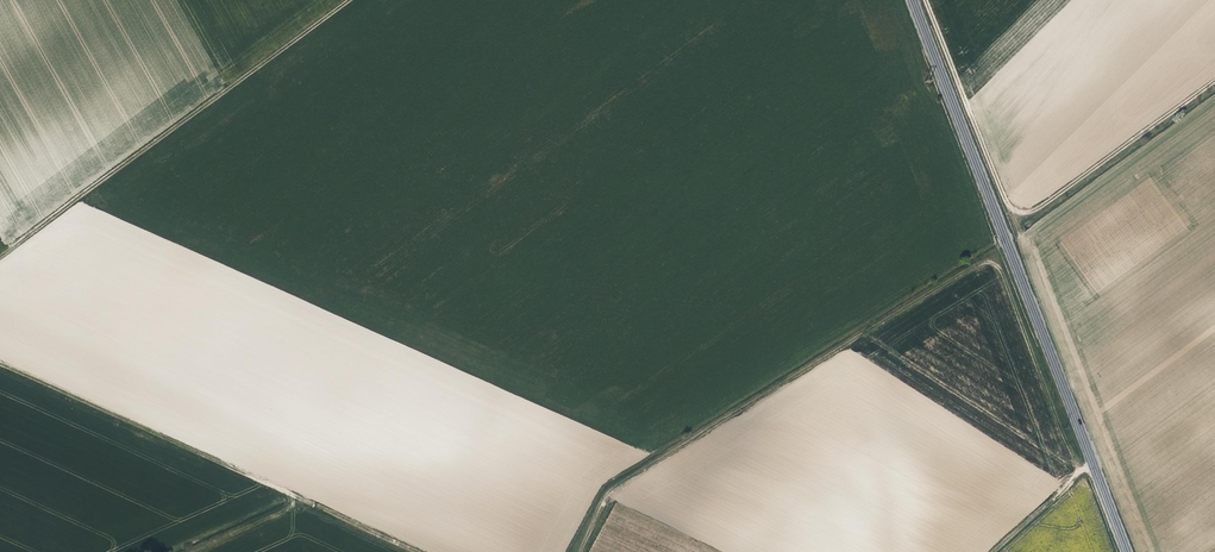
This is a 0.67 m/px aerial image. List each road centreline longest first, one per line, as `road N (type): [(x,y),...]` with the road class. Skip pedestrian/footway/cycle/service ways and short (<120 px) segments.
road 1 (track): [(579,551),(608,491),(984,263),(1002,275),(1066,437),(1091,464),(991,551)]
road 2 (secondary): [(911,0),(1126,551)]
road 3 (track): [(925,0),(1002,192),(1023,211),(1040,207),(1214,83)]
road 4 (track): [(0,362),(417,551)]
road 5 (track): [(0,257),(351,0)]
road 6 (track): [(305,501),(192,551)]

